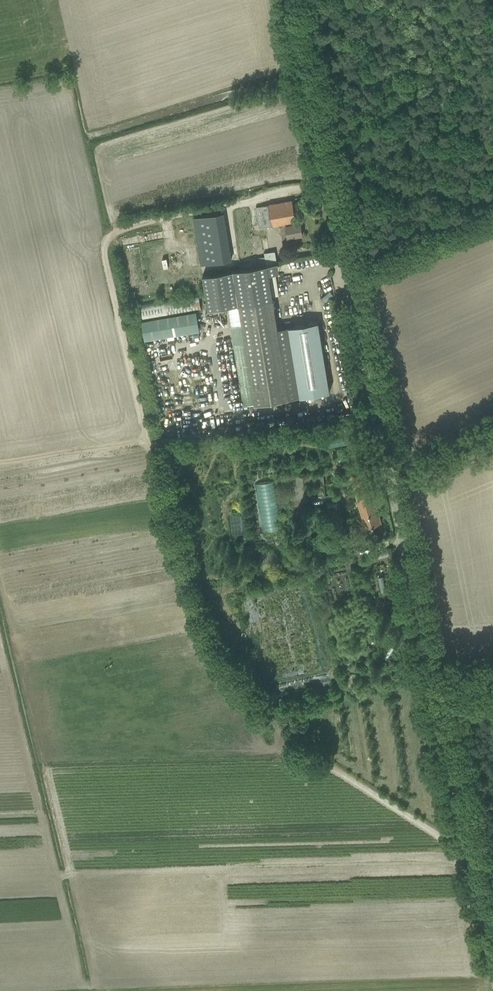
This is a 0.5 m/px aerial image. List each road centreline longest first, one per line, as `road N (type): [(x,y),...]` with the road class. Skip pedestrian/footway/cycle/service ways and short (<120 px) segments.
road 1 (unclassified): [(491,990),(284,0)]

